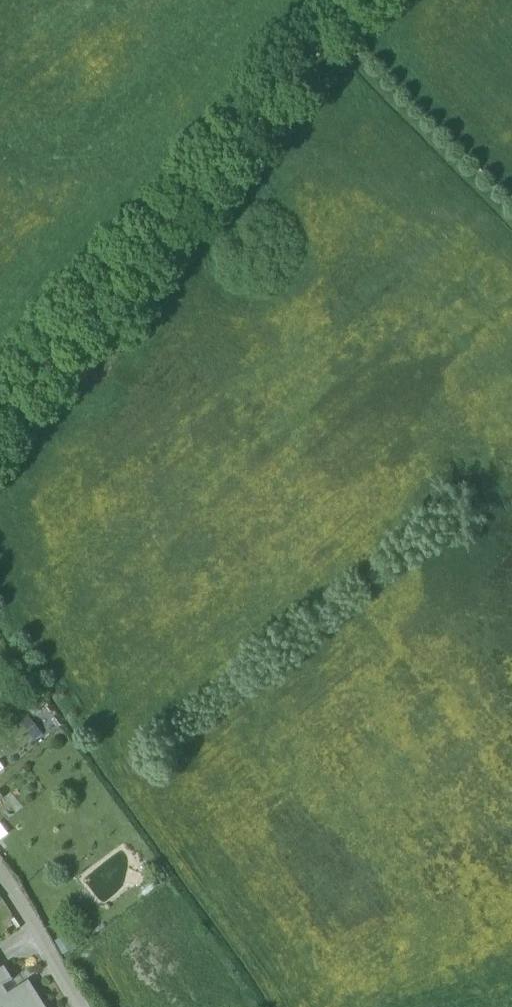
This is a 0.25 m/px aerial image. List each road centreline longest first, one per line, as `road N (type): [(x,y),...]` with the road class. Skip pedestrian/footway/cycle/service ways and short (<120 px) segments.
road 1 (track): [(0,415),(359,0)]
road 2 (residential): [(78,1006),(0,874)]

